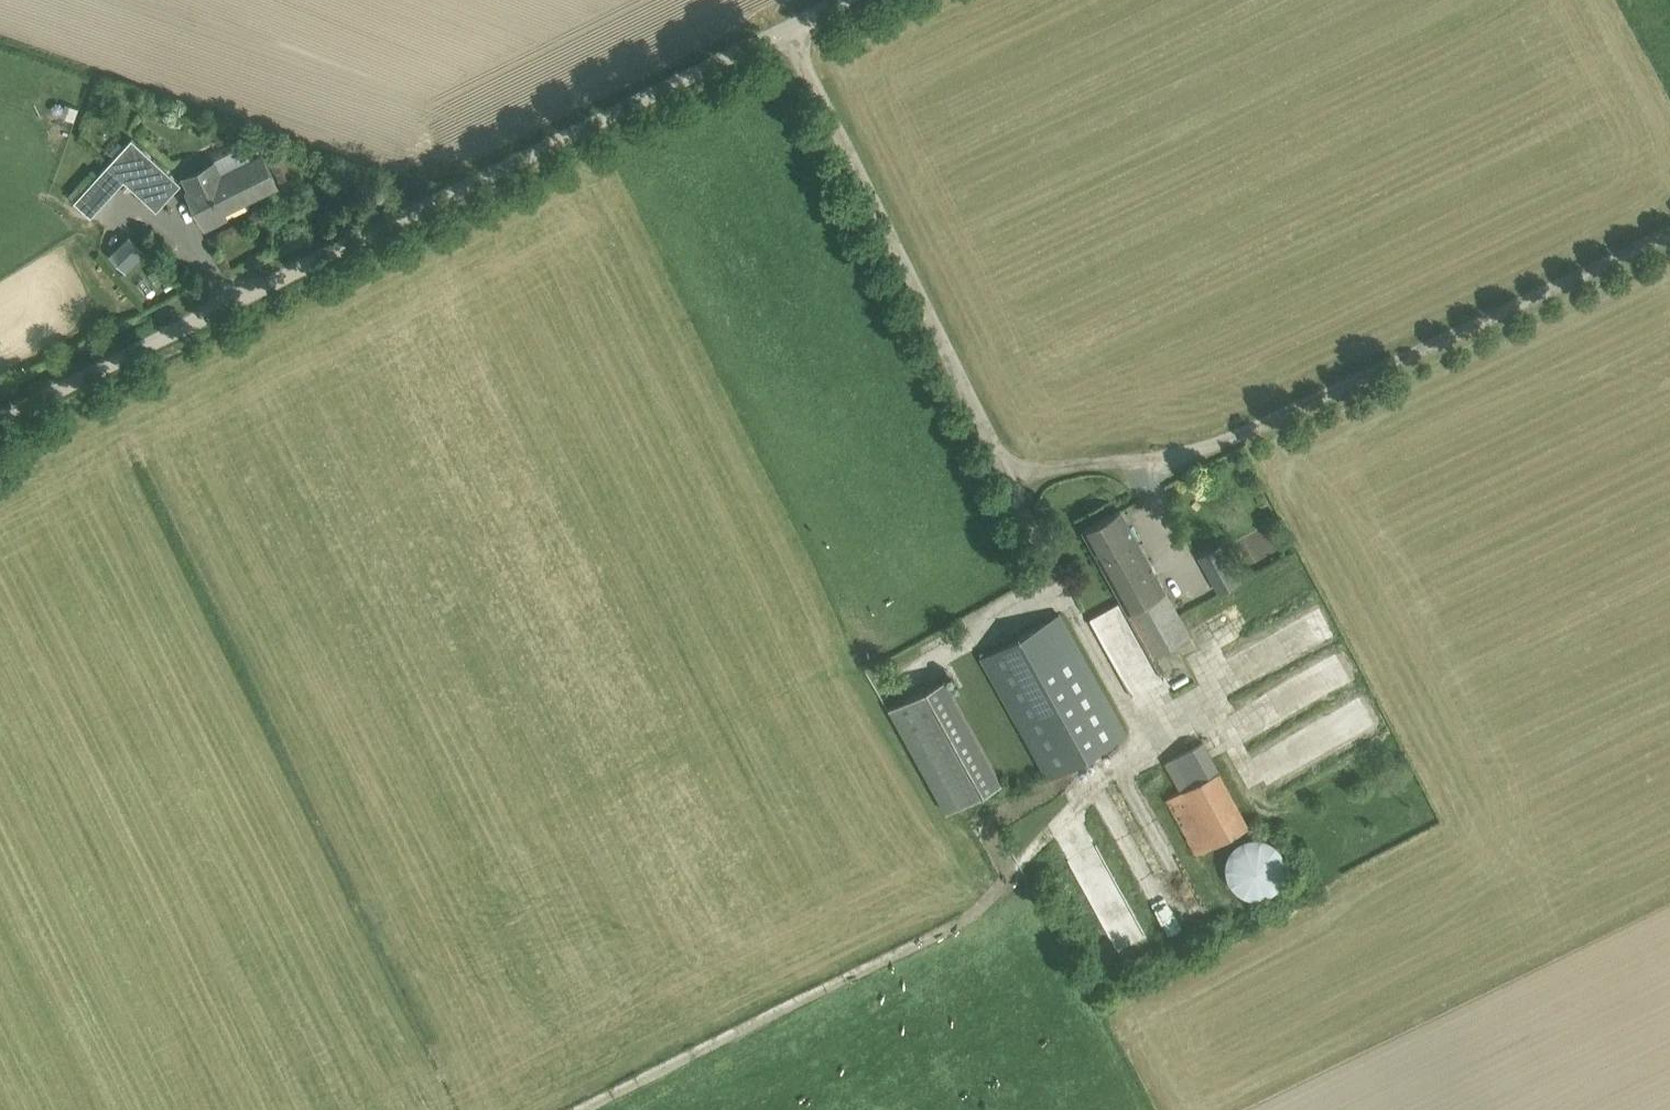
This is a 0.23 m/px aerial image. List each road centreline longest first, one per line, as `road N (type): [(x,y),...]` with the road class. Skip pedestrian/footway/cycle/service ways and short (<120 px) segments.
road 1 (unclassified): [(0,416),(832,0)]
road 2 (track): [(1669,236),(1196,458)]

